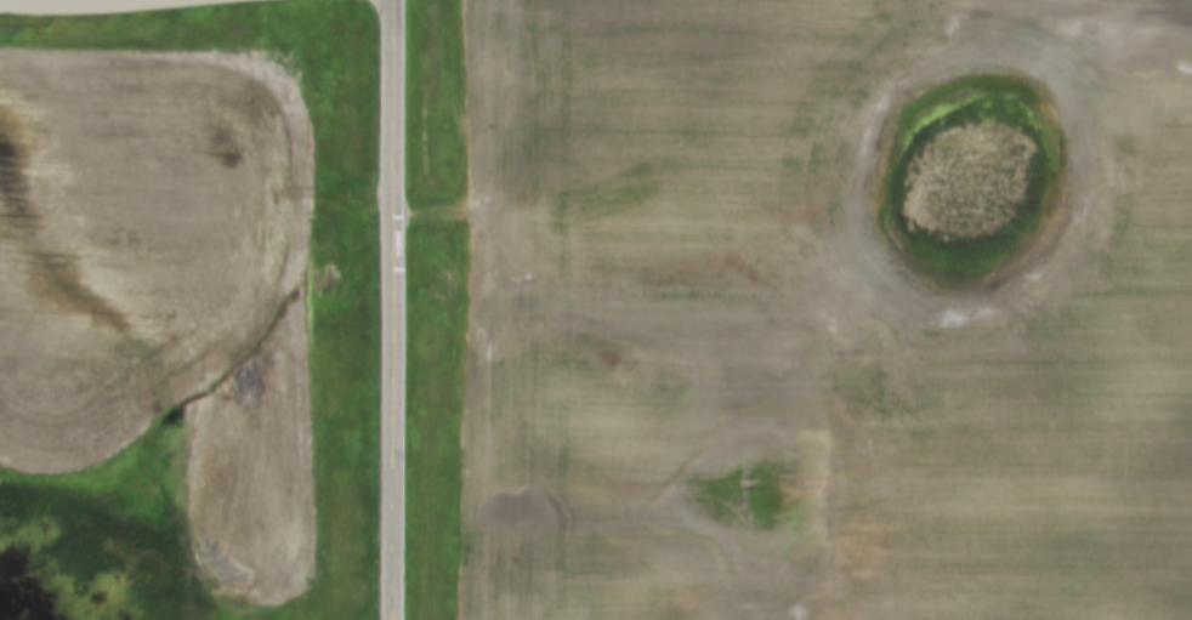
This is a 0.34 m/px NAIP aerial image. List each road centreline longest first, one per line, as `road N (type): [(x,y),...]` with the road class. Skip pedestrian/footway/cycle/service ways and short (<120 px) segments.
road 1 (secondary): [(393,619),(396,0)]
road 2 (residential): [(132,0),(0,2)]

